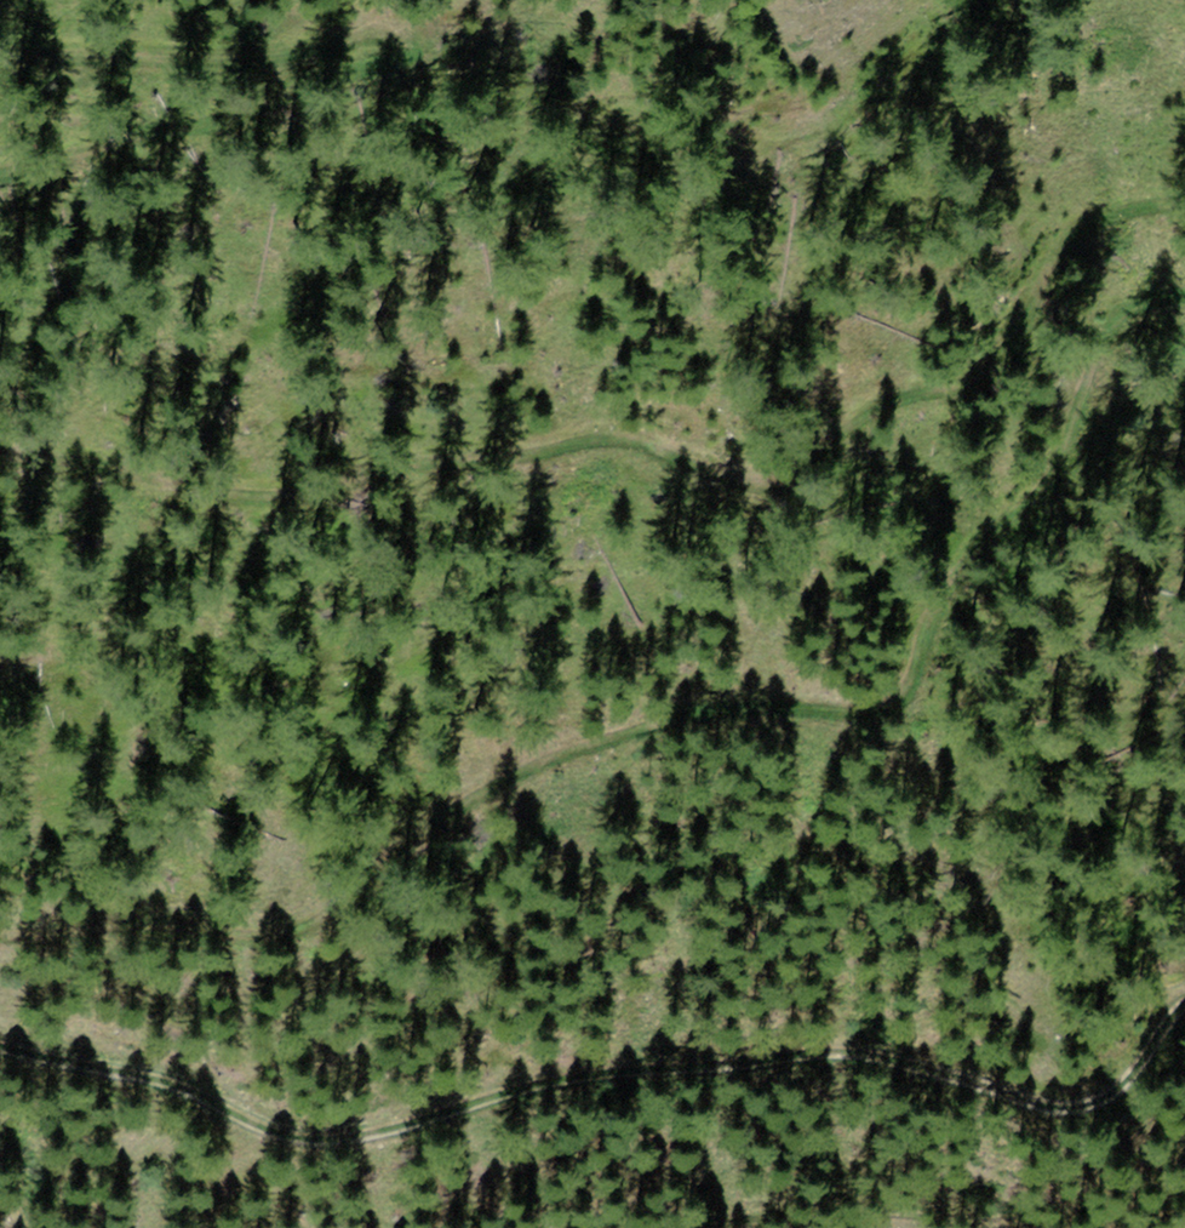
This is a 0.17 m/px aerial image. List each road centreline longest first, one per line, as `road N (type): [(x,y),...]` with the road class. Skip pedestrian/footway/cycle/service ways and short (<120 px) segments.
road 1 (track): [(0,893),(138,882),(272,919),(316,909),(445,812),(568,750),(755,706),(883,709),(899,701),(913,674),(947,571),(971,535),(1049,456),(1097,336),(1129,299),(1184,282)]
road 2 (track): [(1184,176),(1146,178),(1063,219),(1009,293),(760,426),(616,402),(469,414),(278,451),(71,428),(0,402)]
road 3 (track): [(1184,978),(1132,1009),(968,1054),(651,1061),(328,1137),(264,1130),(152,1079),(0,1043)]
road 4 (track): [(0,3),(130,34),(274,35),(429,19),(435,38),(352,71),(153,126),(0,148)]

